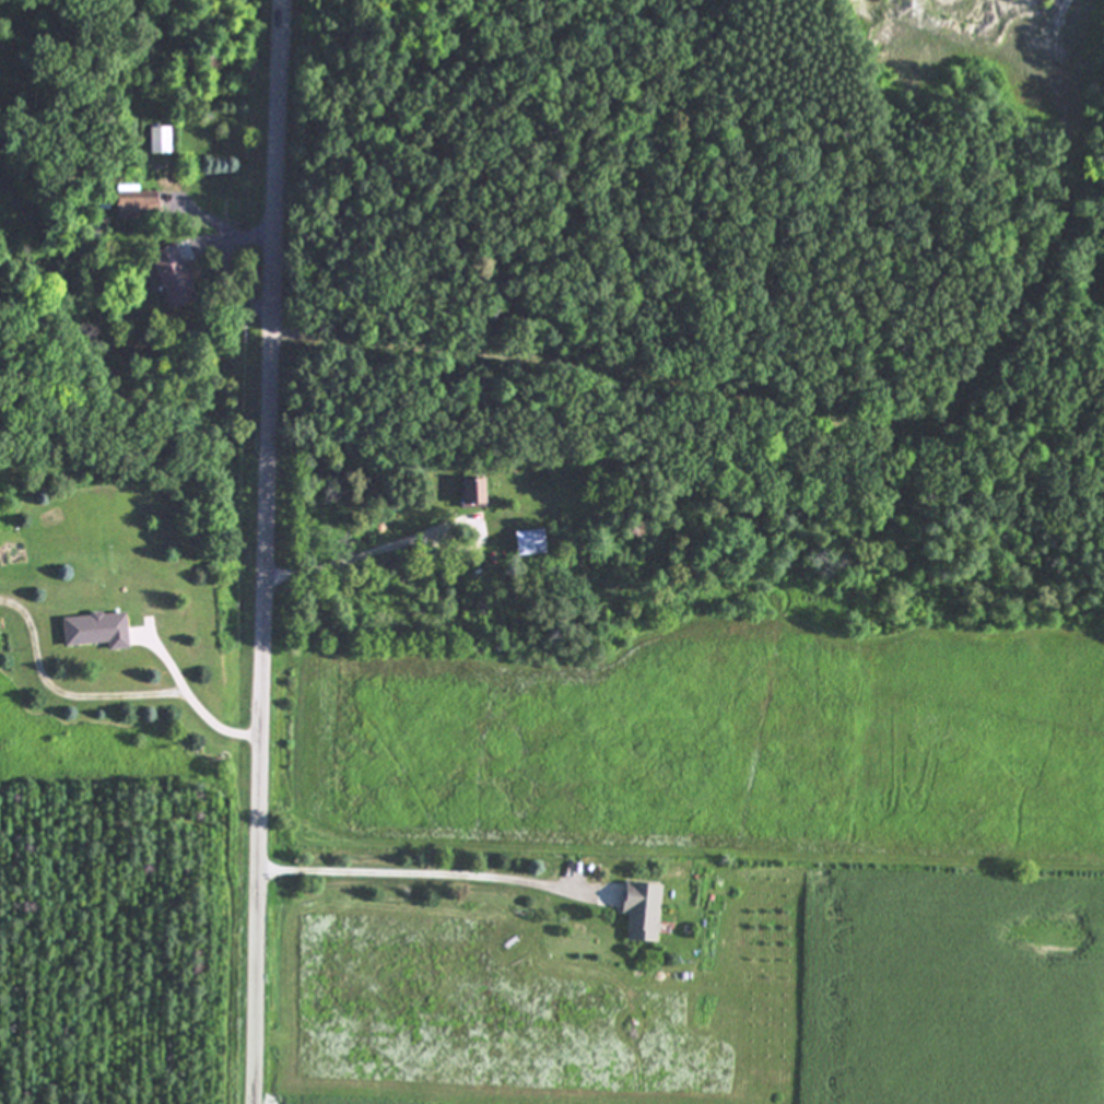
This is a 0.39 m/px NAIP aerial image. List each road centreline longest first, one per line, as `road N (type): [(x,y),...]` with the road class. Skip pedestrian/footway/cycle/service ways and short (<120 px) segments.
road 1 (residential): [(257,1103),(291,0)]

